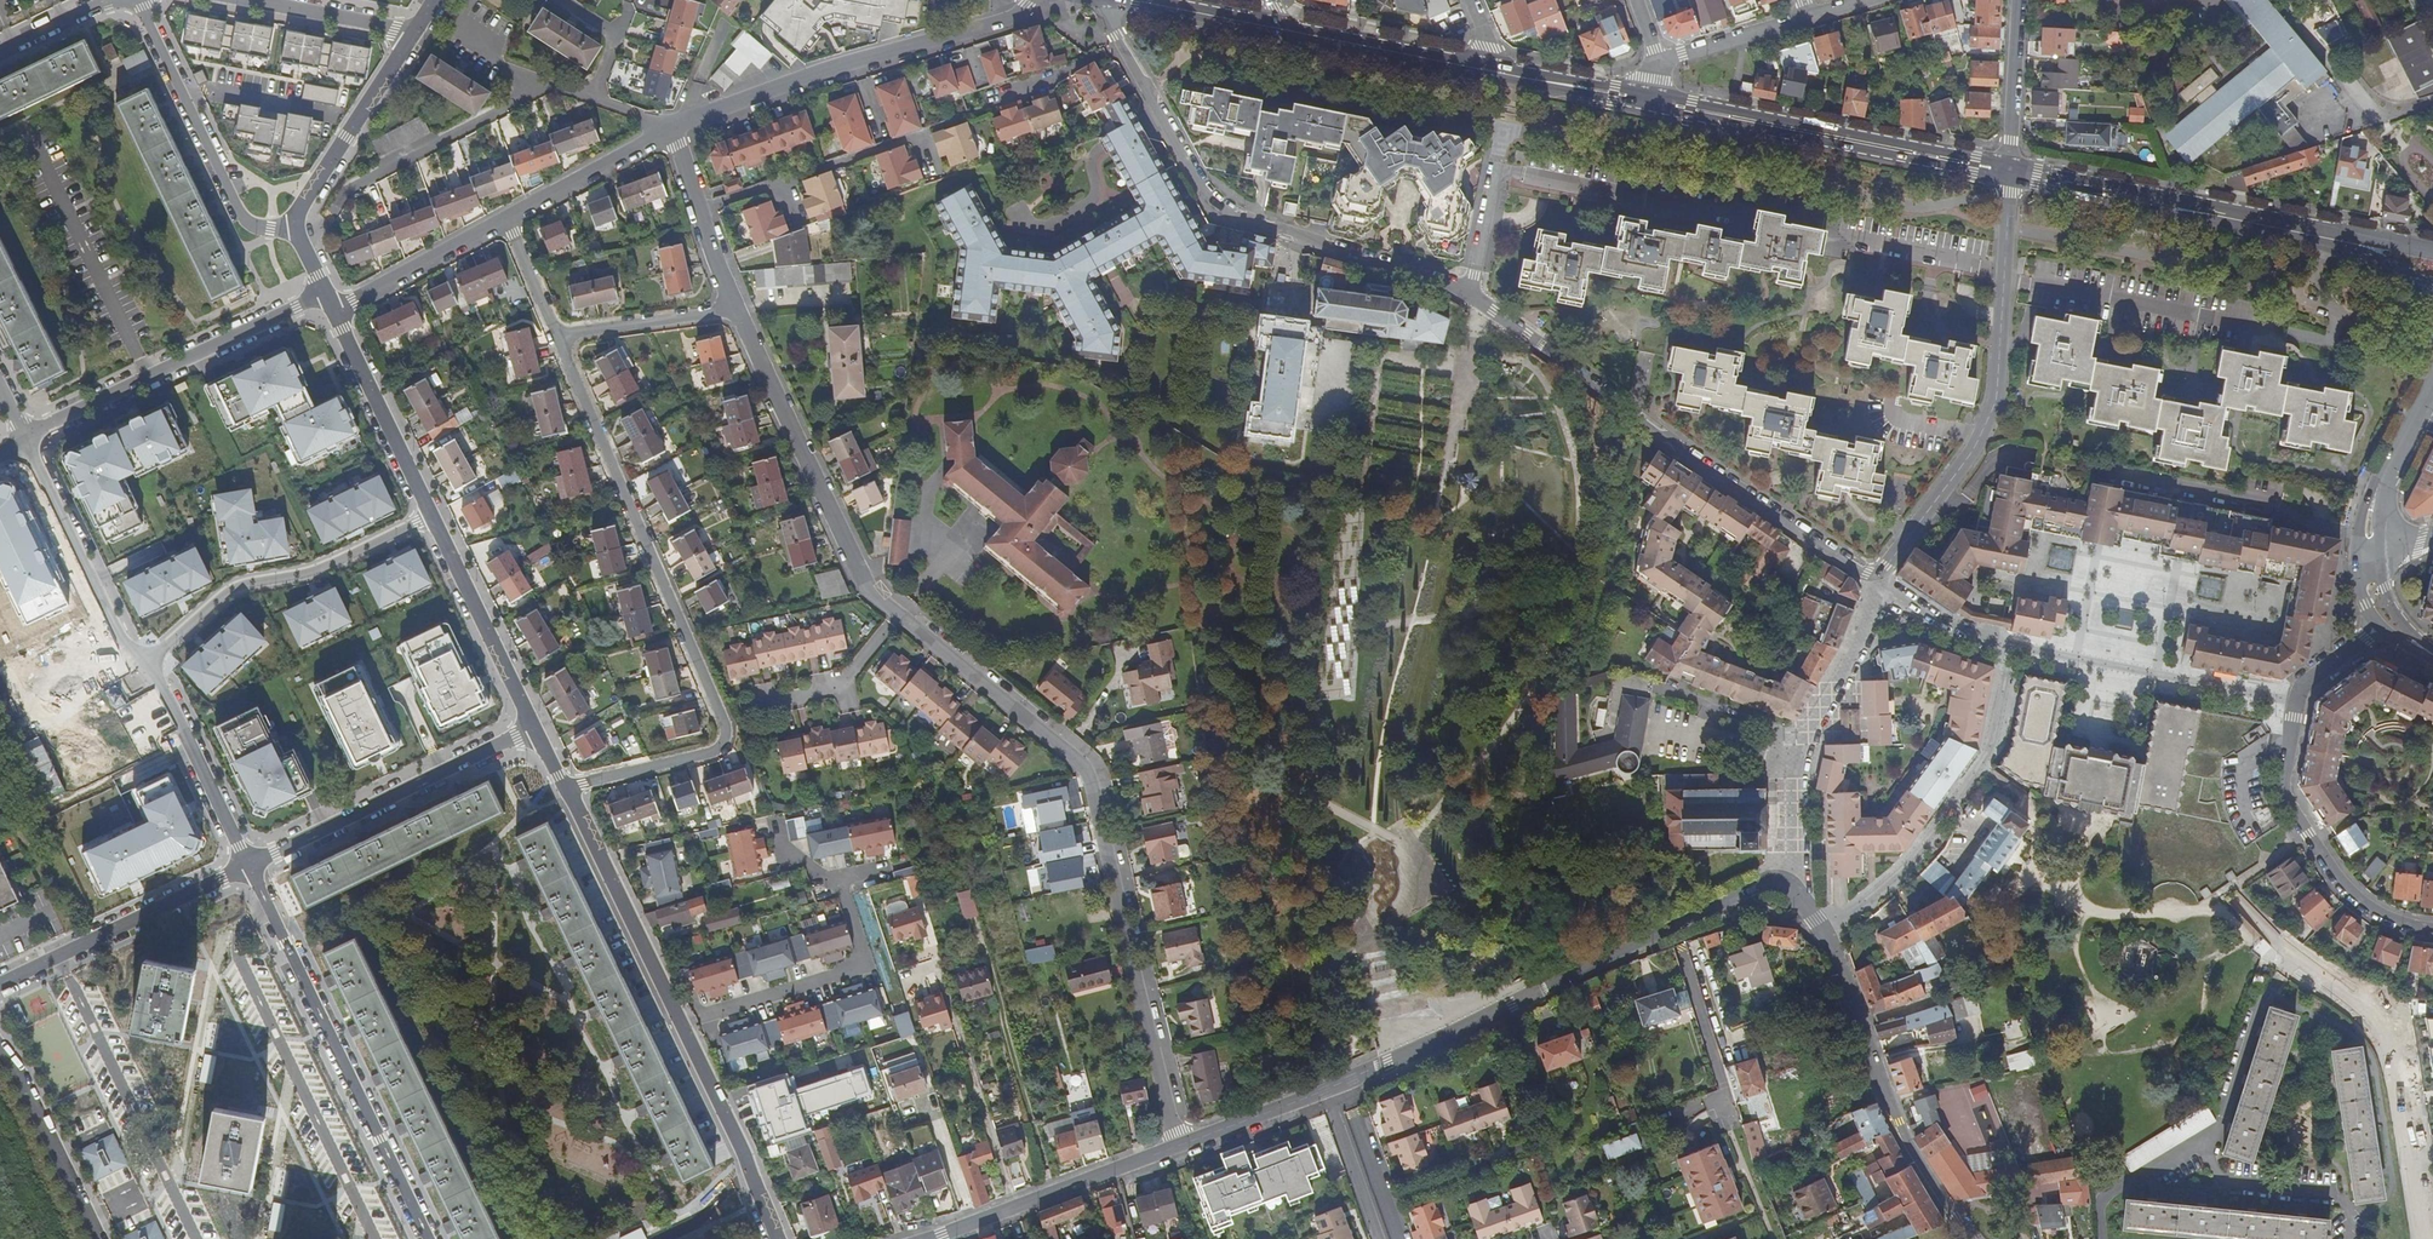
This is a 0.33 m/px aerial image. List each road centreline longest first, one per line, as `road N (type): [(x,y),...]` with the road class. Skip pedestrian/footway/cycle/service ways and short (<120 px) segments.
road 1 (residential): [(1179,1146),(1087,770),(898,612)]
road 2 (residential): [(564,786),(713,751),(726,733),(557,335)]
road 3 (residential): [(1470,293),(1215,204),(1147,96),(1107,0)]
road 4 (residential): [(1879,580),(1724,485),(1672,438),(1470,293)]
road 5 (residential): [(564,786),(739,1141),(777,1238)]
road 6 (residential): [(1340,1084),(1754,884),(1787,880)]
road 7 (residential): [(2012,172),(1996,399),(1965,461),(1879,580)]
road 8 (residential): [(248,865),(429,1238)]
road 9 (residential): [(1029,0),(1009,19),(839,65),(672,127)]
road 10 (secondary): [(1641,98),(2012,172)]
road 11 (residential): [(2008,644),(1990,752),(1910,863),(1823,934)]
road 12 (residential): [(2424,1238),(2381,1029),(2275,940)]
road 13 (residential): [(898,612),(867,588),(737,310)]
road 14 (residential): [(1823,934),(1913,1158),(1966,1238)]
road 15 (residential): [(24,440),(326,292)]
road 16 (secondary): [(2336,239),(2012,172)]
road 17 (residential): [(146,662),(234,587),(318,568),(431,515)]
road 18 (residential): [(535,728),(248,865)]
road 19 (residential): [(2298,700),(2285,781),(2293,807),(2360,897),(2432,927)]
road 20 (residential): [(138,0),(240,212),(252,224),(296,231)]
road 21 (residential): [(2008,644),(2298,700)]
road 22 (residential): [(248,865),(0,984)]
road 23 (residential): [(930,1238),(1179,1146)]
road 24 (residential): [(146,662),(119,634),(24,440)]
road 25 (residential): [(431,515),(535,728)]
road 26 (residential): [(414,32),(302,206),(296,231)]
road 27 (residential): [(248,865),(146,662)]
road 28 (residential): [(335,311),(431,515)]
road 29 (secondary): [(1280,29),(1496,72)]
road 30 (residential): [(99,1238),(0,1054)]
road 31 (residential): [(505,217),(335,311)]
road 32 (residential): [(737,310),(672,127)]
road 33 (residential): [(898,612),(841,685),(742,705)]
road 34 (residential): [(672,127),(505,217)]
road 35 (residential): [(1800,745),(1862,639),(1879,580)]
road 36 (residential): [(737,310),(557,335)]
road 37 (residential): [(1179,1146),(1340,1084)]
road 38 (residential): [(2012,172),(2017,0)]
road 39 (residential): [(247,0),(414,32)]
road 40 (residential): [(1811,15),(1654,63)]
road 41 (residential): [(2381,118),(2282,0)]
road 42 (residential): [(1800,745),(1663,687)]
road 43 (secondary): [(1496,72),(1641,98)]
road 44 (residential): [(1879,580),(1957,634),(2008,644)]
road 45 (secondary): [(1280,29),(1137,0)]
road 46 (residential): [(1787,880),(1797,853),(1800,745)]
road 47 (residential): [(557,335),(505,217)]
road 48 (secondary): [(2406,441),(2373,486),(2356,555)]
road 49 (residential): [(1494,169),(1470,293)]
road 50 (residential): [(1385,1202),(1340,1084)]
road 51 (residential): [(0,51),(115,0)]

